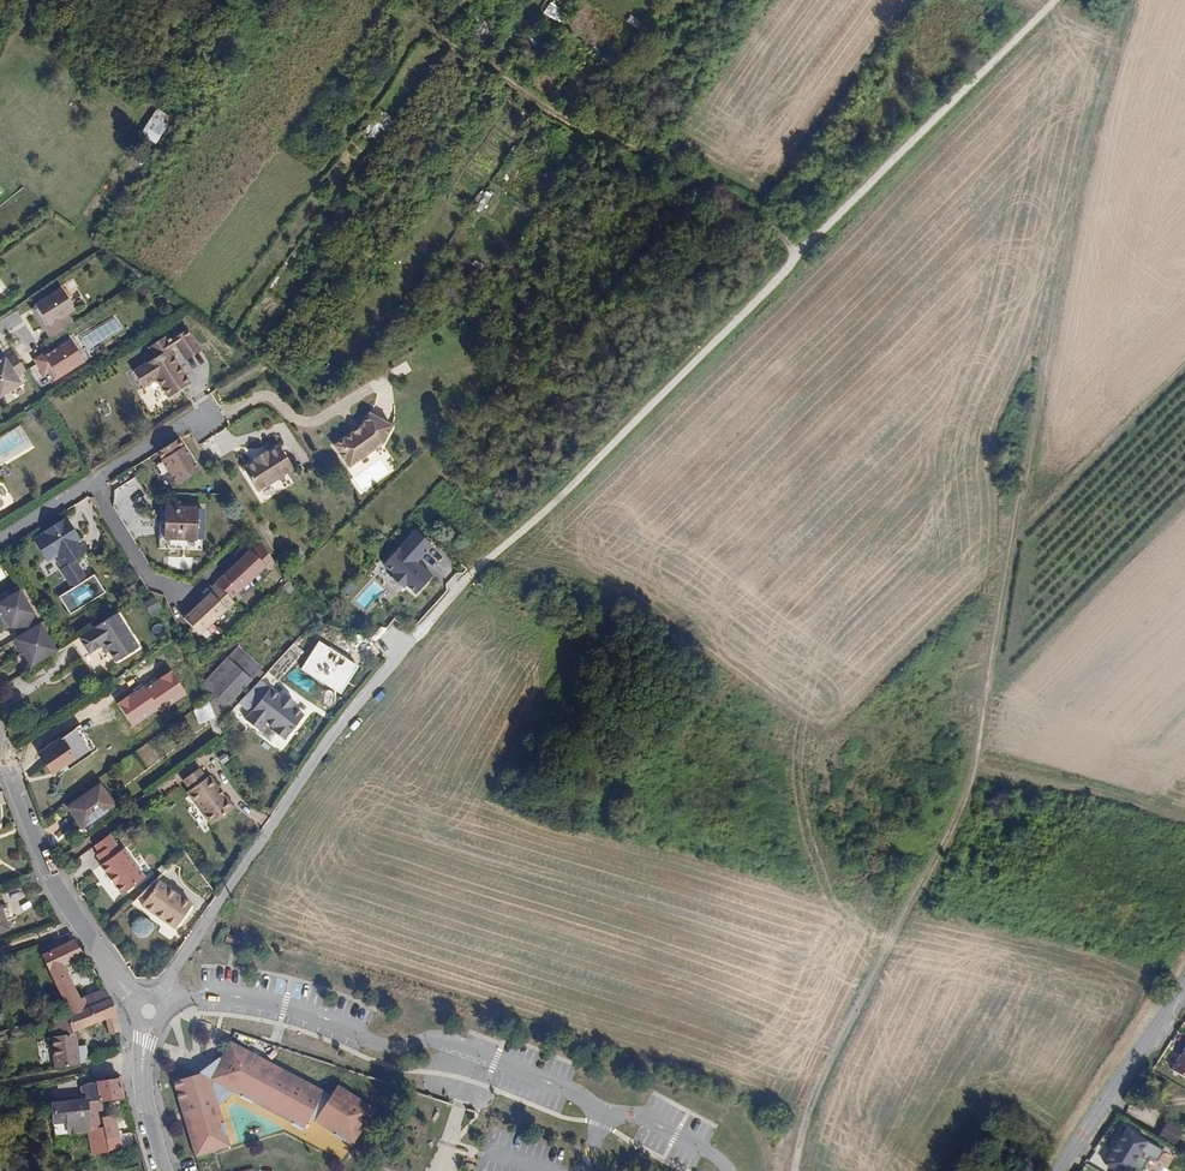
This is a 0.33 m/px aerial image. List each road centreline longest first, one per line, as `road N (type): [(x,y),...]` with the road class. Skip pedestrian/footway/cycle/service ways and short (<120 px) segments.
road 1 (track): [(794,1170),(801,1127),(967,767),(1127,0)]
road 2 (track): [(415,636),(1055,0)]
road 3 (residential): [(162,1006),(199,995),(249,998),(389,1046),(457,1042),(598,1110),(651,1120),(709,1151),(728,1170)]
road 4 (residential): [(415,636),(338,728),(156,1000)]
road 5 (track): [(798,253),(697,183),(580,129),(440,39)]
road 6 (residential): [(0,742),(47,872),(138,1003)]
road 7 (residential): [(1184,984),(1057,1170)]
road 8 (track): [(967,767),(1184,826)]
road 9 (residential): [(148,1026),(144,1099),(164,1170)]

